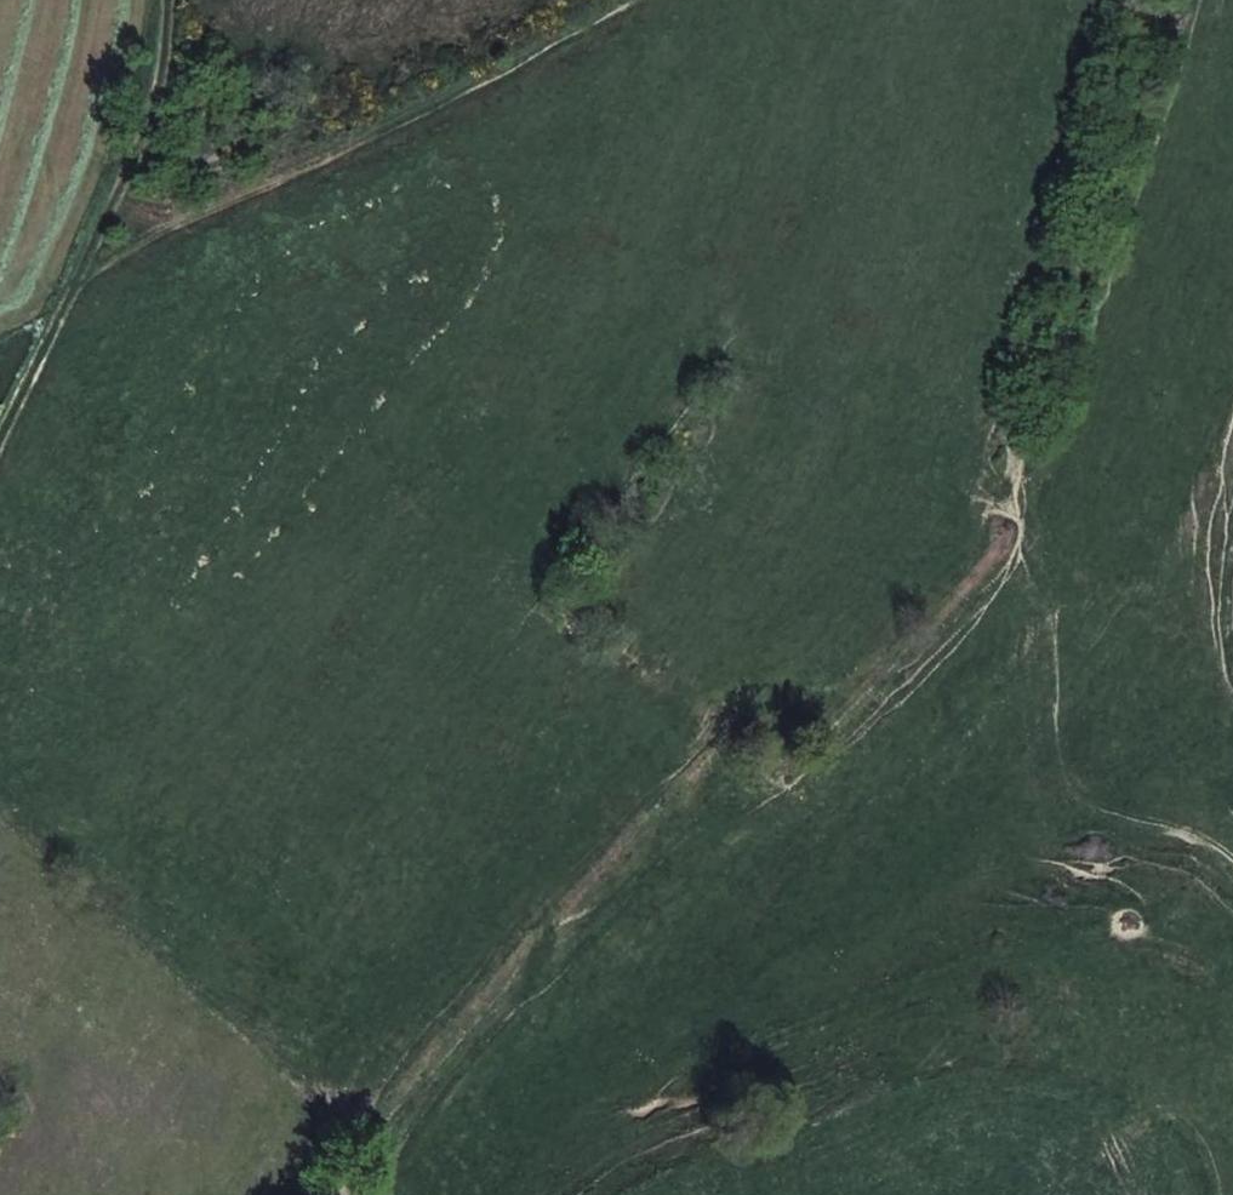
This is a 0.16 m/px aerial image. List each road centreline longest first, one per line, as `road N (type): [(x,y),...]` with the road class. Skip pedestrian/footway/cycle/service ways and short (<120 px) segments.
road 1 (track): [(0,445),(156,107),(169,0)]

